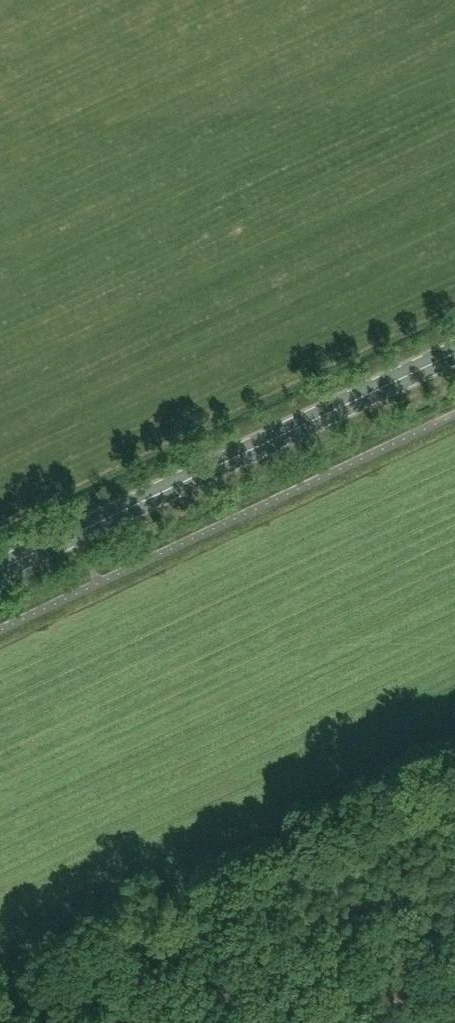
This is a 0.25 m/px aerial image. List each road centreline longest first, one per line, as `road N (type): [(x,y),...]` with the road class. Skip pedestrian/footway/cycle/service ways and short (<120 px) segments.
road 1 (secondary): [(0,570),(454,353)]

